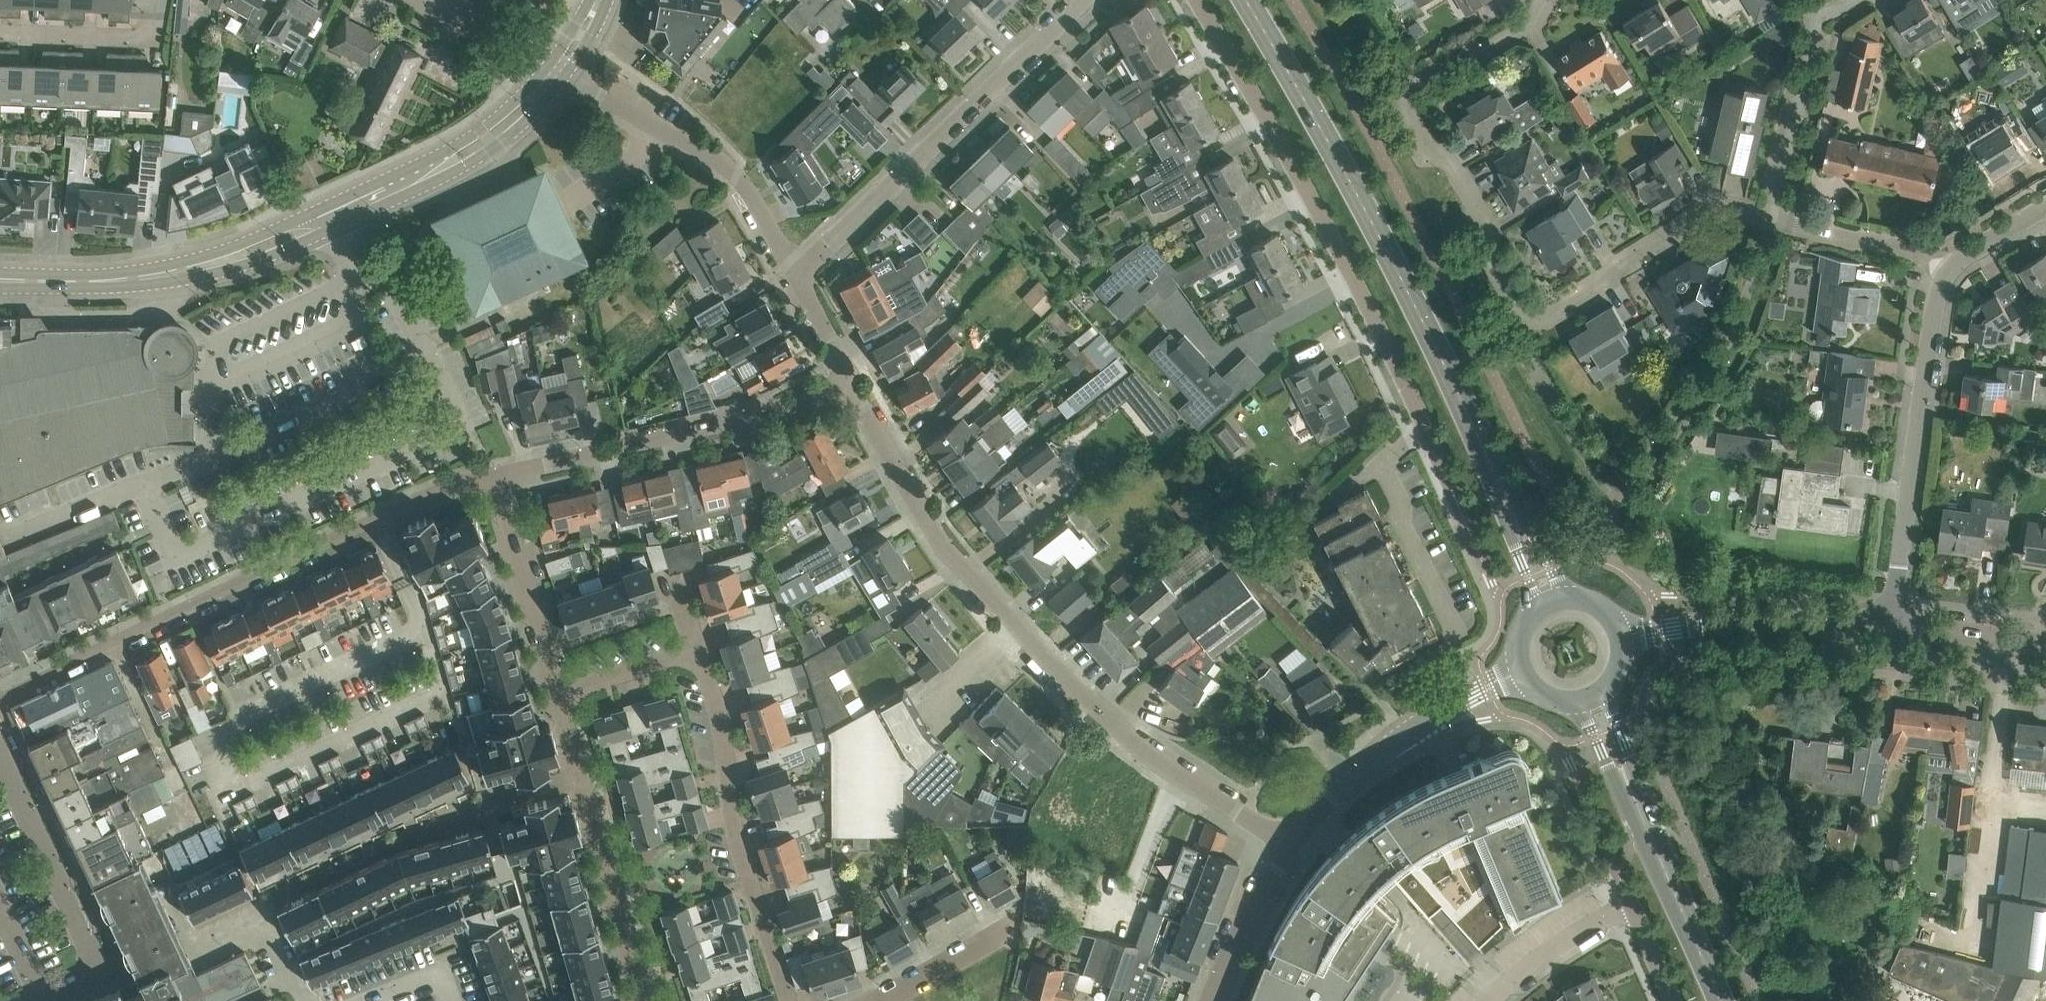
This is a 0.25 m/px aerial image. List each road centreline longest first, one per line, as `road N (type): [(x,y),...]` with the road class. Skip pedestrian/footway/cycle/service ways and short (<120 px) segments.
road 1 (residential): [(1768,221),(1714,210),(1669,223),(1586,285),(1542,308),(1512,312),(1408,93),(1511,32),(1525,0)]
road 2 (tertiary): [(1550,603),(1454,382),(1243,0)]
road 3 (residential): [(1288,841),(1162,765),(953,560),(848,380)]
road 4 (residential): [(0,280),(100,282),(193,271),(332,217),(475,147),(547,79)]
road 5 (residential): [(0,700),(376,518),(497,474)]
road 6 (residential): [(1197,0),(1316,206),(1418,412)]
road 7 (residential): [(797,275),(1083,0)]
road 8 (residential): [(1886,630),(1933,298),(1949,271)]
road 9 (residential): [(497,474),(765,413),(848,380)]
road 10 (residential): [(791,1000),(728,818),(726,738),(698,651)]
road 11 (residential): [(252,908),(434,822),(582,779)]
road 12 (residential): [(797,275),(732,176),(547,79)]
road 13 (tertiary): [(1719,1000),(1592,705)]
road 14 (residential): [(1288,841),(1451,702),(1518,671)]
road 15 (residential): [(1886,630),(1622,635)]
road 16 (residential): [(1450,639),(1374,468),(1379,451),(1418,412)]
road 17 (residential): [(646,1000),(582,779)]
road 18 (residential): [(98,966),(0,758)]
road 19 (residential): [(559,690),(497,474)]
road 20 (residential): [(0,35),(159,43),(165,0)]
road 21 (residential): [(1949,271),(1920,251),(1768,221)]
road 22 (residential): [(1768,221),(1814,38)]
road 23 (residential): [(1211,1000),(1288,841)]
road 24 (residential): [(2045,650),(1886,630)]
road 25 (residential): [(547,79),(412,0)]
road 26 (residential): [(884,1000),(1019,927)]
road 27 (residential): [(1669,1000),(1629,905),(1591,928)]
road 28 (residential): [(698,651),(559,690)]
road 29 (residential): [(1491,1000),(1591,928)]

